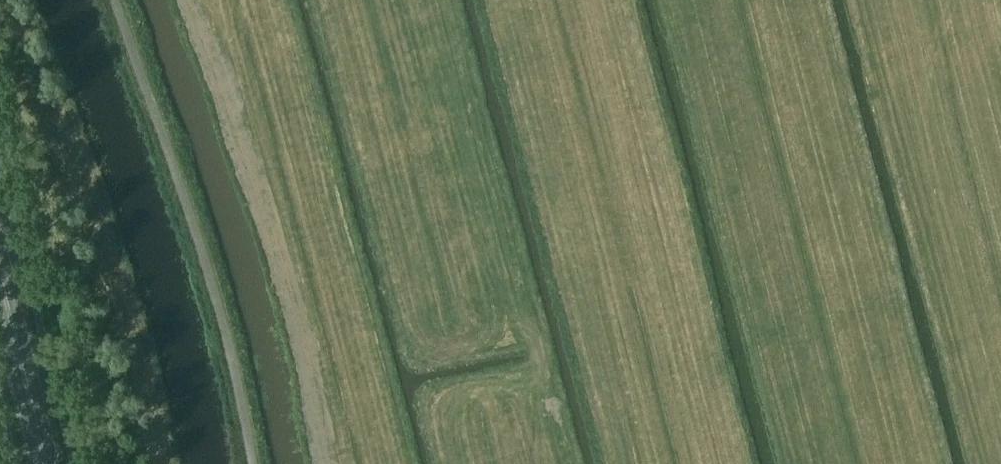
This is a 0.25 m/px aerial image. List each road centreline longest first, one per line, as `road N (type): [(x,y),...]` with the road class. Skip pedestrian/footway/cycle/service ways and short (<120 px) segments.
road 1 (primary): [(45,463),(0,285)]

